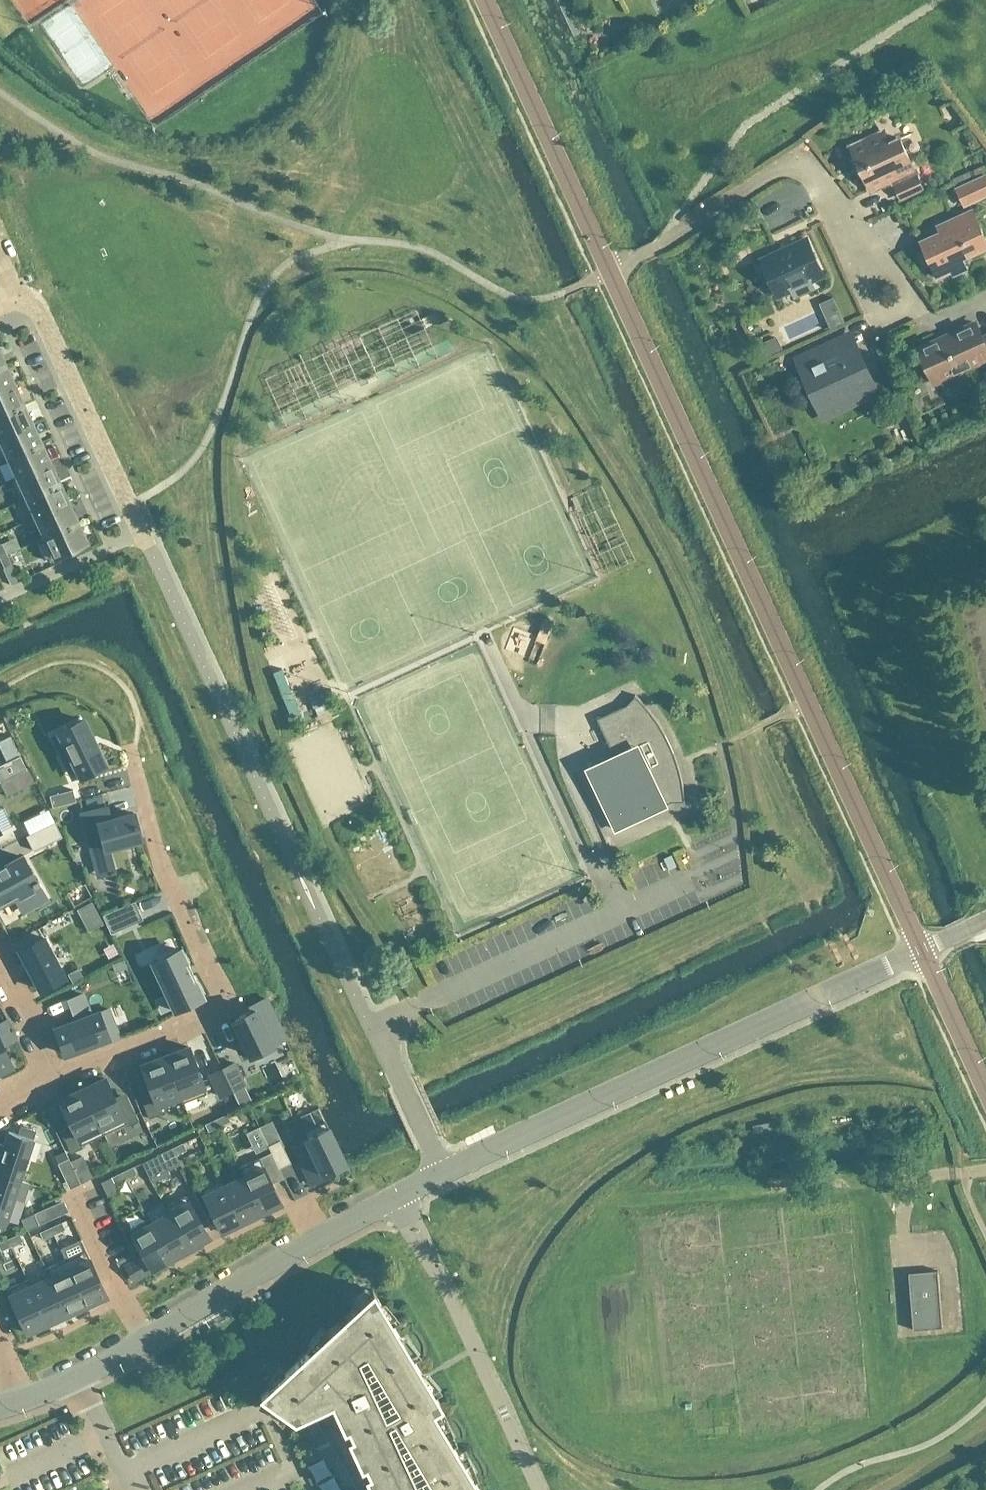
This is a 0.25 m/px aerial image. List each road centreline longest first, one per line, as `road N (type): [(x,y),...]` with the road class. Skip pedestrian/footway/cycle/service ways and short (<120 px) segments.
road 1 (residential): [(922,949),(608,273)]
road 2 (residential): [(922,949),(398,1195)]
road 3 (residential): [(133,758),(166,884),(224,1005),(57,1074)]
road 4 (residential): [(398,1195),(76,1379),(21,1400)]
road 5 (residential): [(608,273),(801,158),(852,226),(895,305)]
road 6 (residential): [(541,1489),(398,1195)]
road 7 (residential): [(608,273),(485,0)]
road 8 (residential): [(142,533),(43,321),(15,297)]
road 9 (residential): [(985,1089),(922,949)]
road 10 (residential): [(57,1074),(0,960)]

